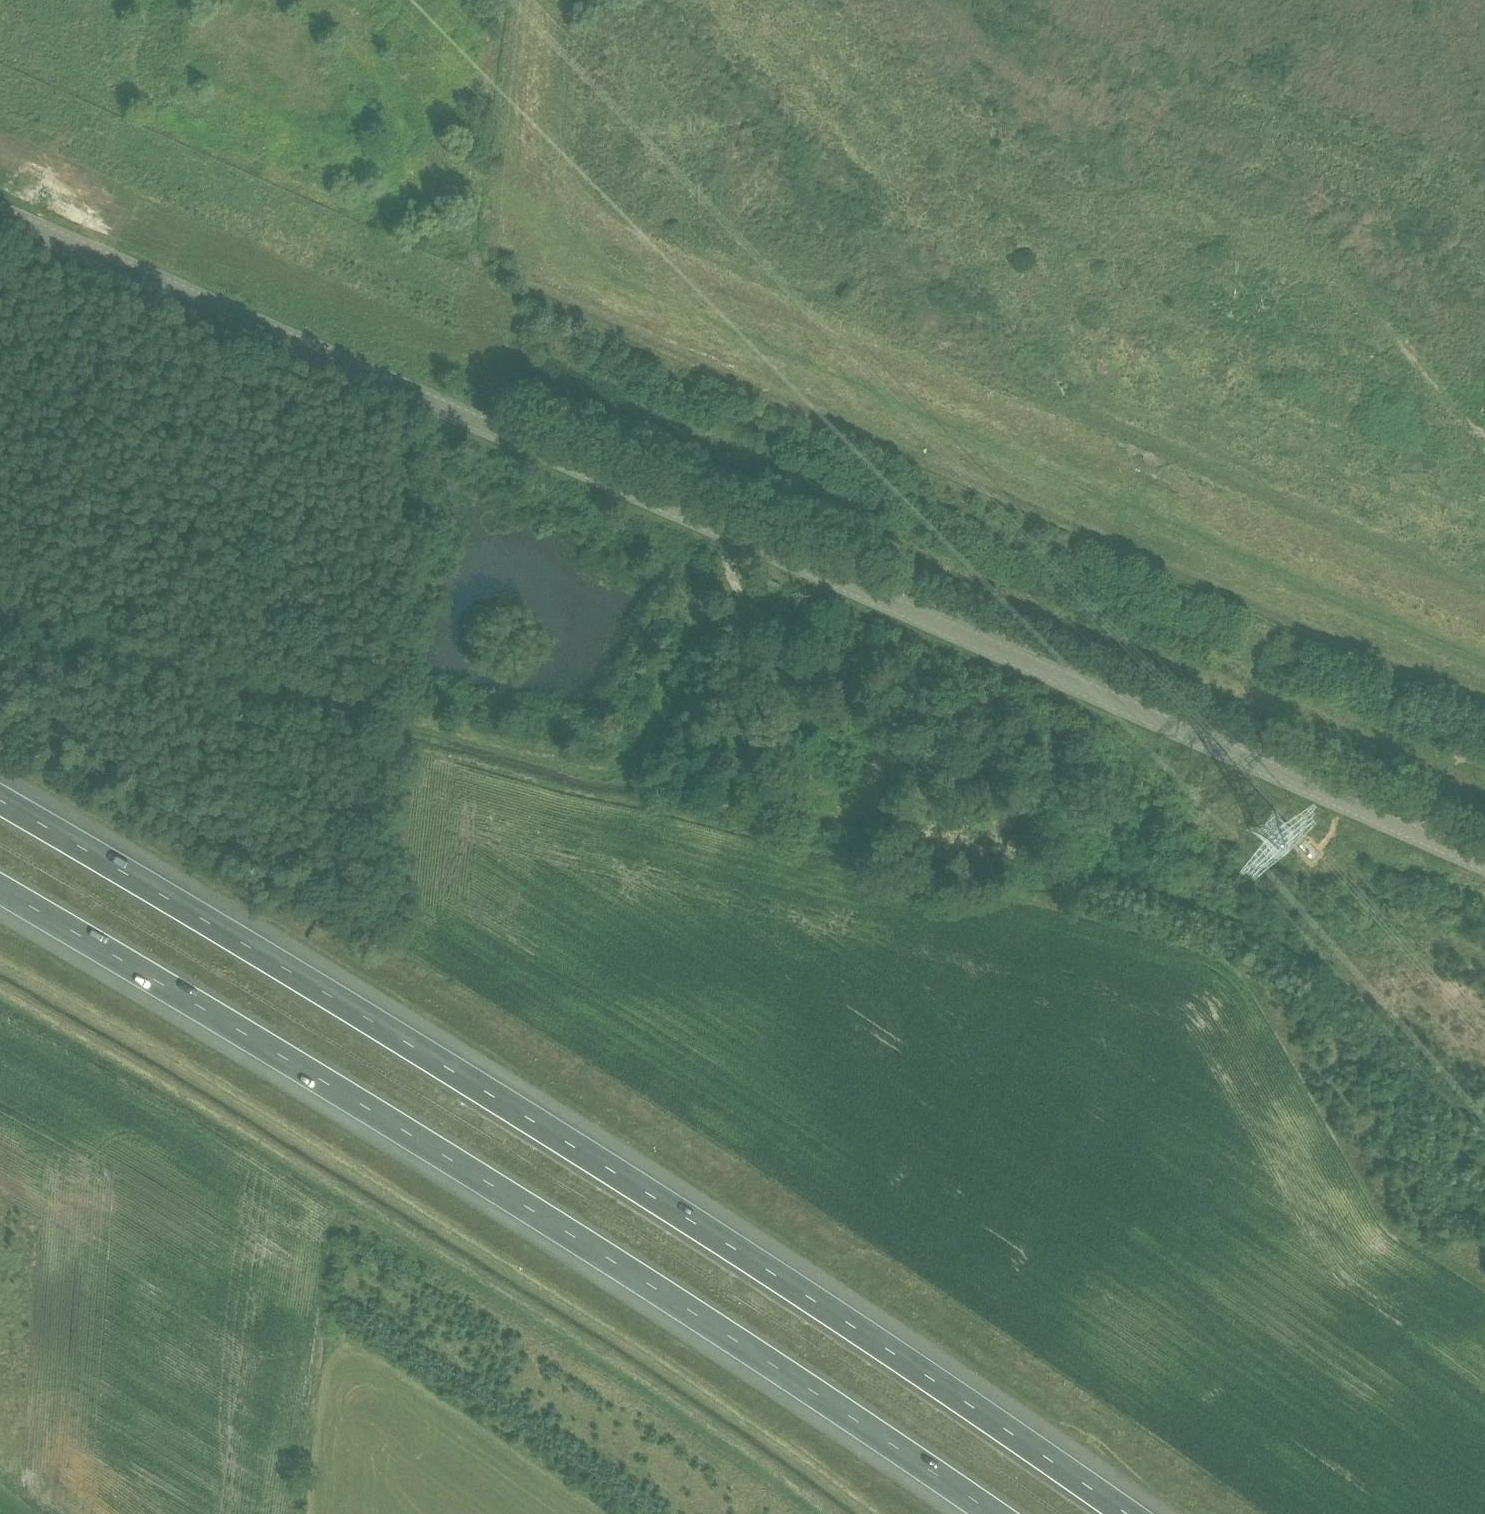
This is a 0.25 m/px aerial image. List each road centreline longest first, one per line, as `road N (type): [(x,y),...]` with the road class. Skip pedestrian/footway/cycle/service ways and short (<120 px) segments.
road 1 (unclassified): [(1484,861),(0,215)]
road 2 (motorway): [(1124,1513),(759,1266),(0,802)]
road 3 (motorway): [(0,889),(345,1096),(992,1513)]
road 4 (track): [(741,596),(703,619),(675,652),(646,737),(635,755),(613,765),(576,766),(420,720)]
road 5 (track): [(1484,444),(1344,278),(1256,216)]

